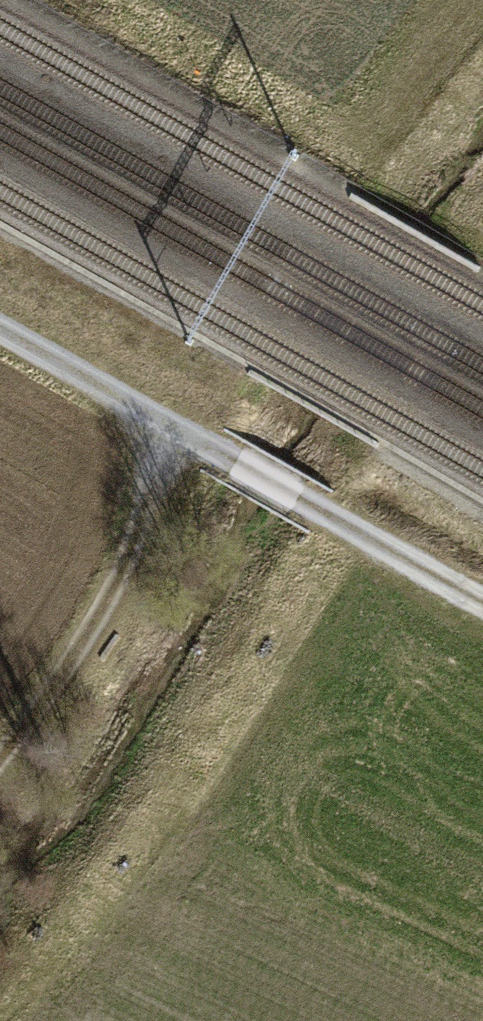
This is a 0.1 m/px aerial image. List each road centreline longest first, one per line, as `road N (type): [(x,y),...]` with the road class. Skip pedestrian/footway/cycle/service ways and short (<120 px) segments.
road 1 (track): [(0,753),(77,658),(139,517),(200,446)]
road 2 (track): [(200,446),(482,605)]
road 3 (track): [(0,329),(200,446)]

